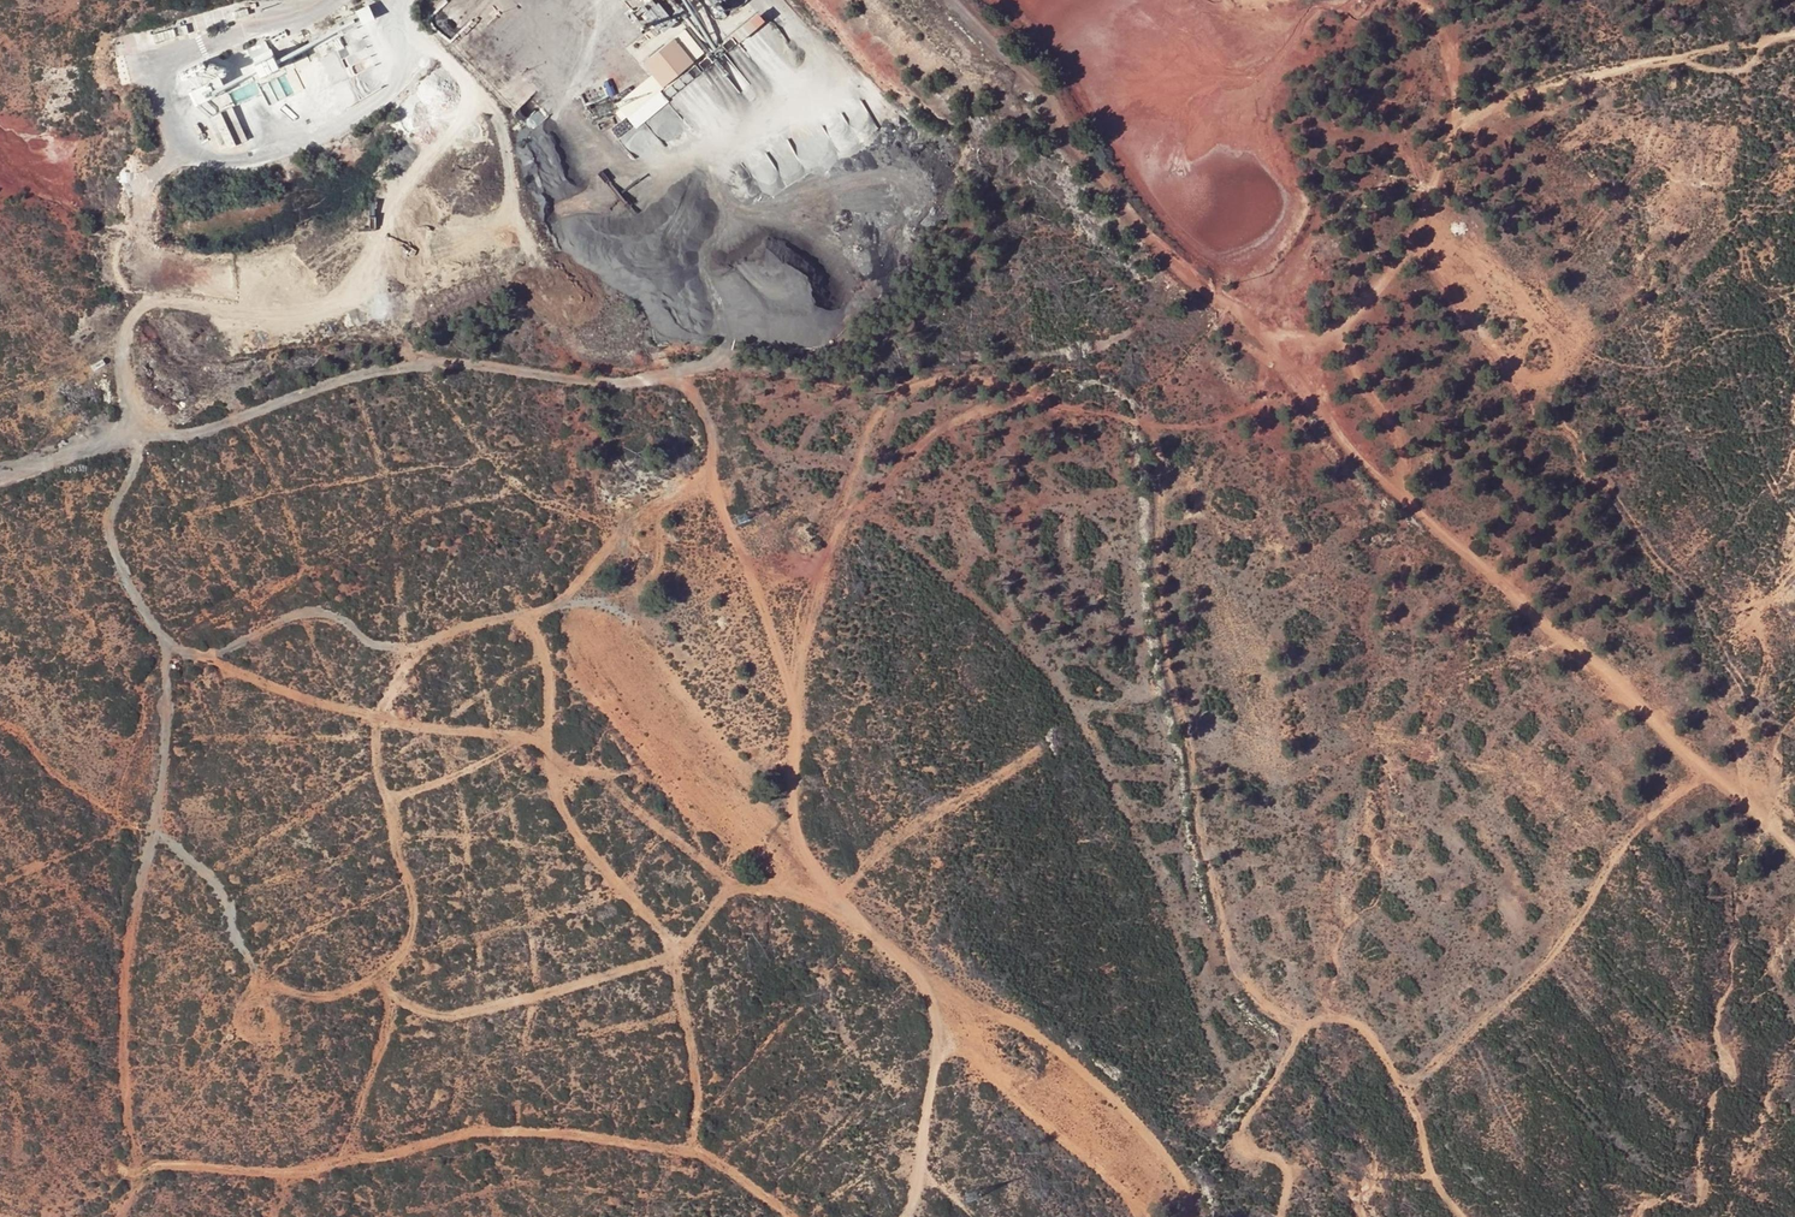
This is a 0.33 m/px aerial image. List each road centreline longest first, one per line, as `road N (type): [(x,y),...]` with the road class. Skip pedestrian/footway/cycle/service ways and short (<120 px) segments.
road 1 (track): [(1146,355),(988,357),(906,379),(838,503),(820,565),(799,829),(941,1019),(944,1058),(904,1216)]
road 2 (track): [(0,490),(132,438),(236,416),(325,378),(501,366),(644,382),(689,402),(711,430),(712,485),(742,546),(803,732)]
road 3 (track): [(132,438),(139,459),(104,527),(141,600),(174,642),(217,649),(303,602),(396,642),(516,609),(614,605),(636,616),(768,813),(799,829)]
road 4 (track): [(1223,303),(1322,406),(1364,469),(1445,548),(1621,680),(1675,745),(1794,853)]
road 5 (track): [(1223,303),(1285,332),(1331,331),(1374,298),(1419,225),(1453,127),(1632,61),(1794,38)]
road 6 (track): [(1146,355),(1159,677),(1182,729),(1226,941),(1240,975),(1266,1005)]
road 7 (track): [(113,1216),(142,1168),(118,1011),(166,759),(161,631)]
road 8 (track): [(955,0),(1050,99),(1074,155),(1223,303)]
road 9 (track): [(1266,1005),(1303,1032),(1354,1029),(1411,1053),(1426,1083),(1437,1170),(1480,1216)]

